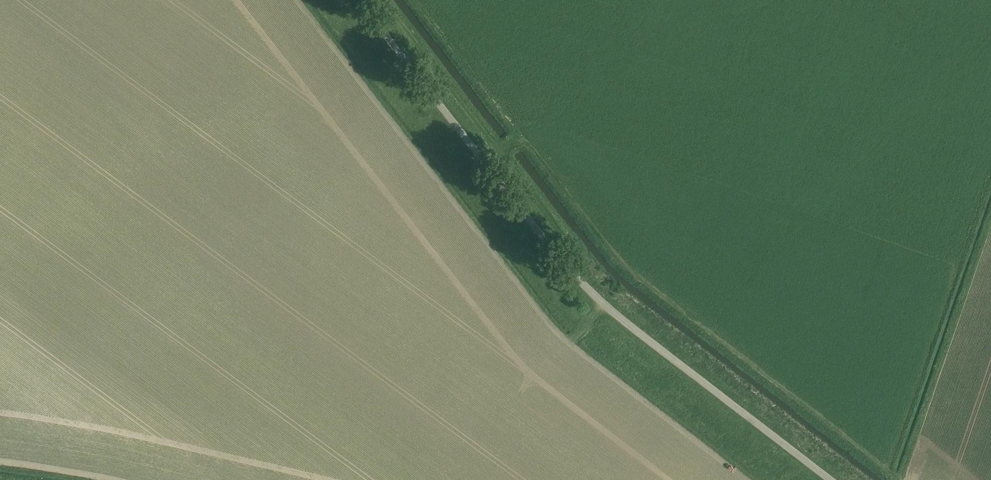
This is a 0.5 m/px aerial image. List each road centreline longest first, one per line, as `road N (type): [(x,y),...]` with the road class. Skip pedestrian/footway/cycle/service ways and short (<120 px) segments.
road 1 (unclassified): [(830,479),(589,290),(357,0)]

